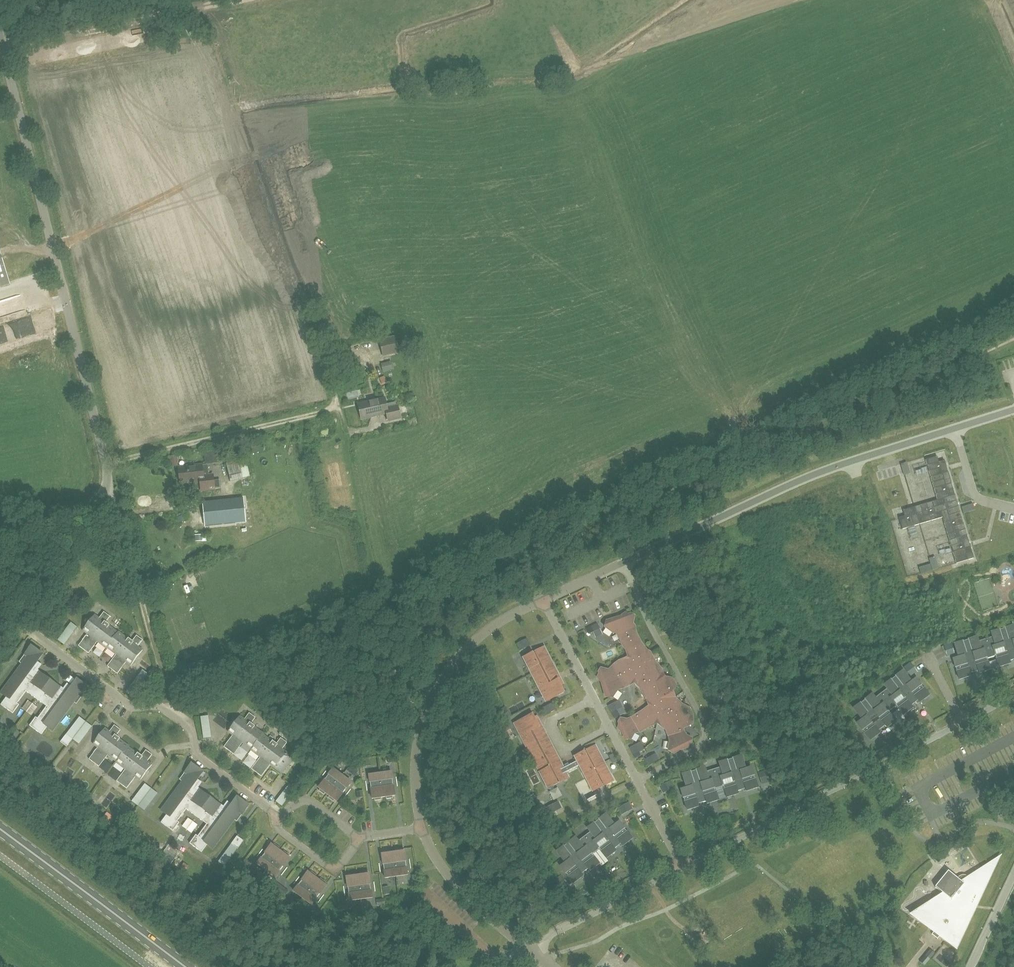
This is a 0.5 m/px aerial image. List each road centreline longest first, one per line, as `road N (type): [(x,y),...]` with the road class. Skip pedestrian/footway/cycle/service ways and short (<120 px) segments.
road 1 (track): [(106,499),(120,522),(172,692),(188,708),(204,708),(284,663),(1013,336)]
road 2 (unclassified): [(0,534),(91,511),(109,485),(3,50)]
road 3 (residential): [(636,781),(697,749),(705,729),(624,565)]
road 4 (track): [(3,50),(230,0)]
road 5 (secondary): [(182,966),(0,831)]
road 6 (residential): [(594,699),(551,721),(566,750),(610,729)]

